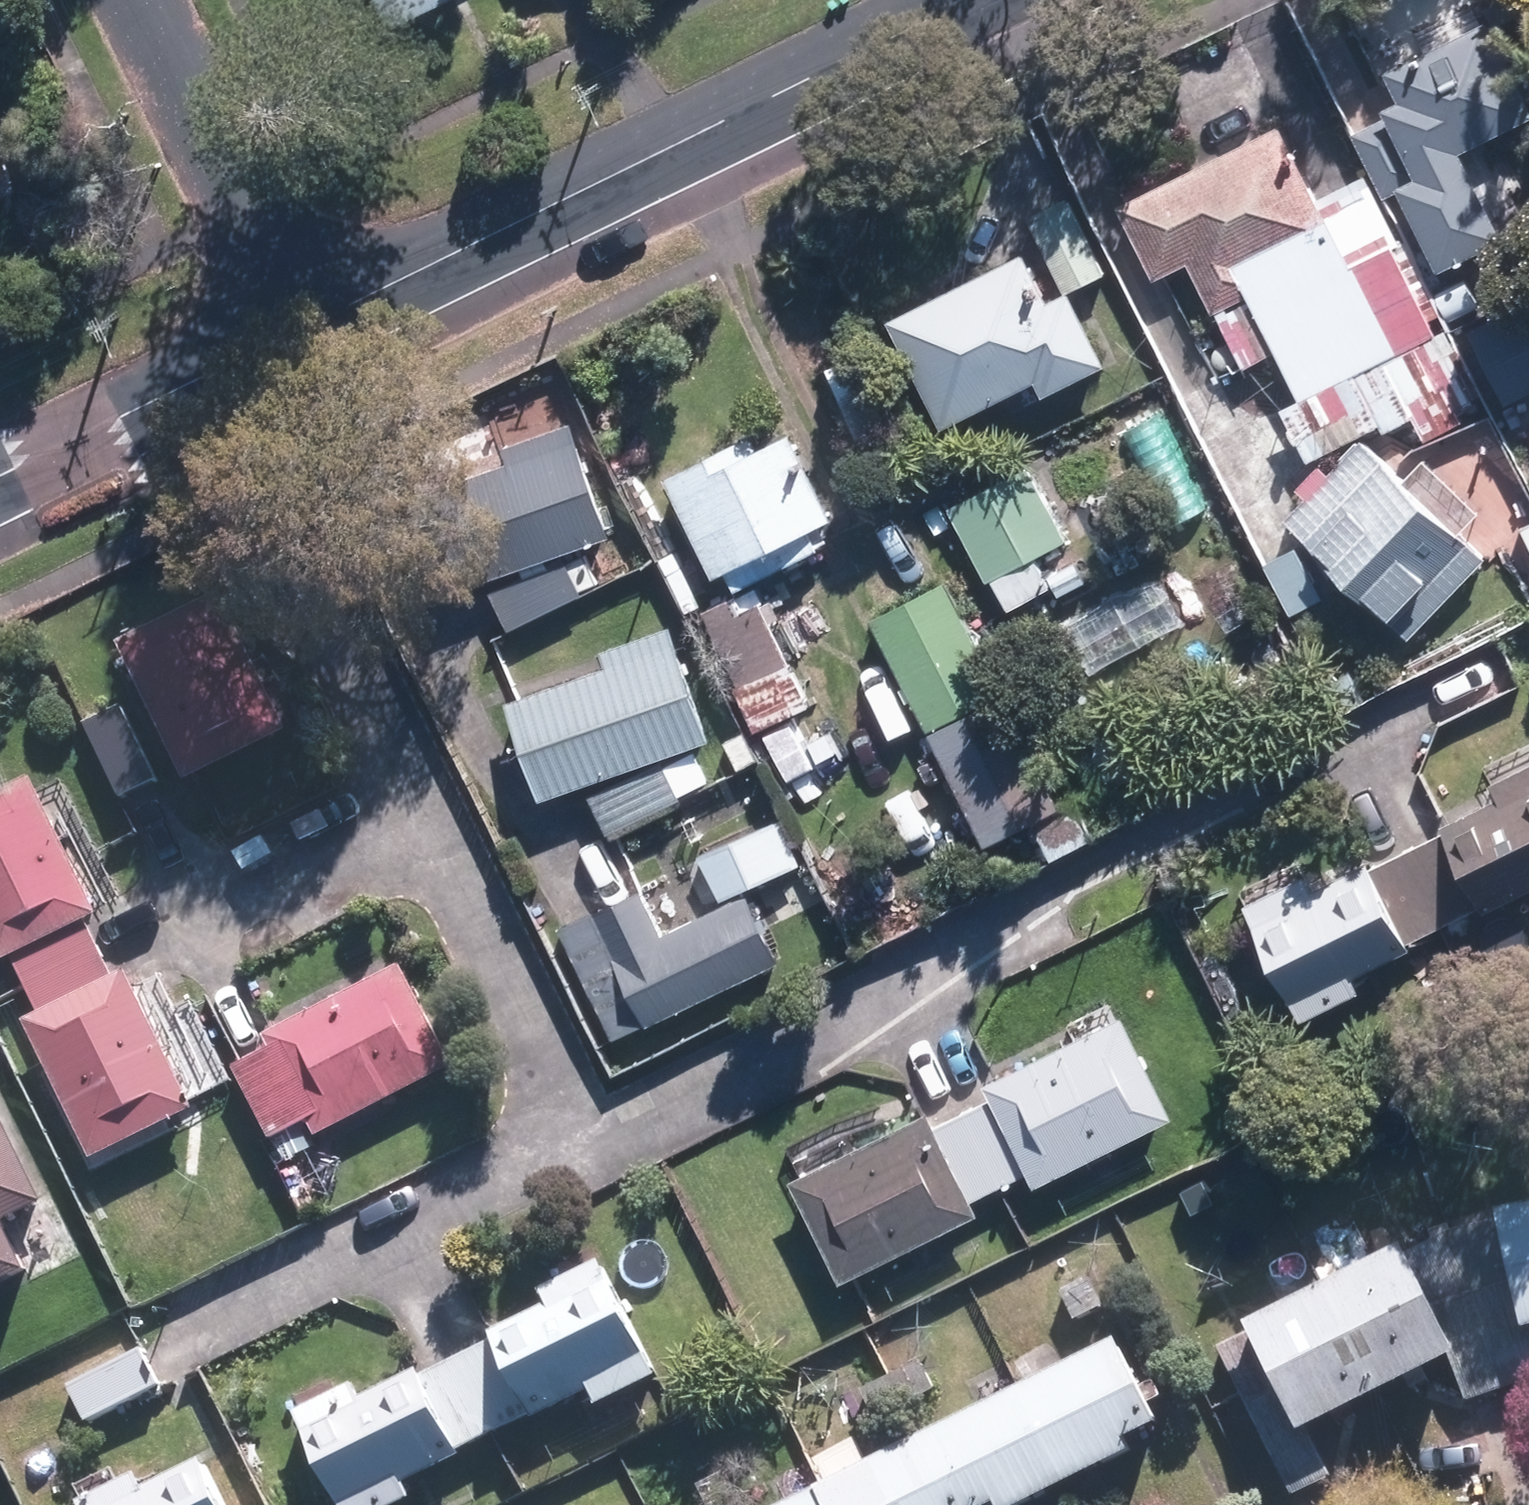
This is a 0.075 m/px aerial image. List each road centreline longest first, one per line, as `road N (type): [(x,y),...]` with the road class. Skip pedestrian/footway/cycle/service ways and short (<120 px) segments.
road 1 (residential): [(291,338),(971,0)]
road 2 (residential): [(129,0),(291,338)]
road 3 (residential): [(0,475),(291,338)]

